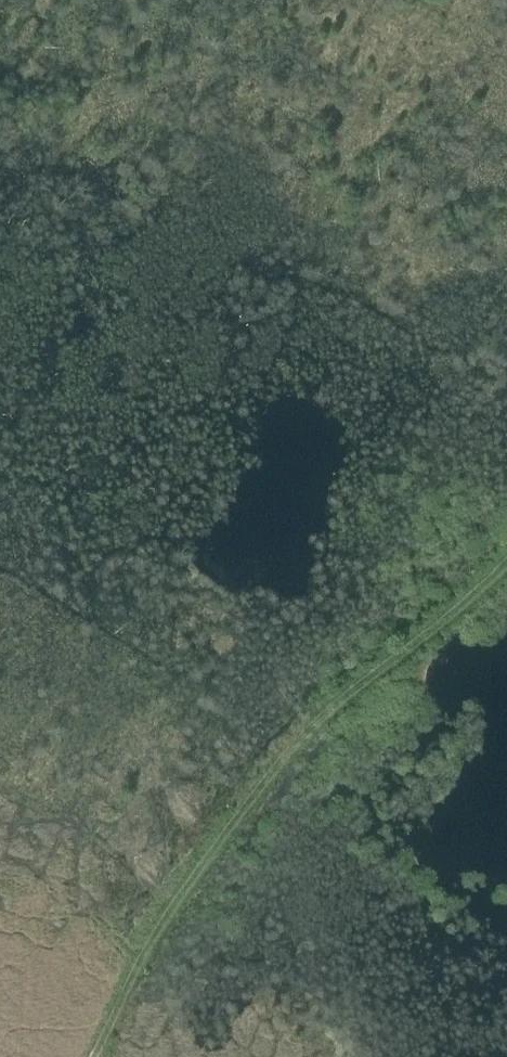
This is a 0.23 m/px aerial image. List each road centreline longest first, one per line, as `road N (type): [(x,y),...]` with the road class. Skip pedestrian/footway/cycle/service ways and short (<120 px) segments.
road 1 (track): [(92,1056),(196,872),(310,728),(506,559)]

